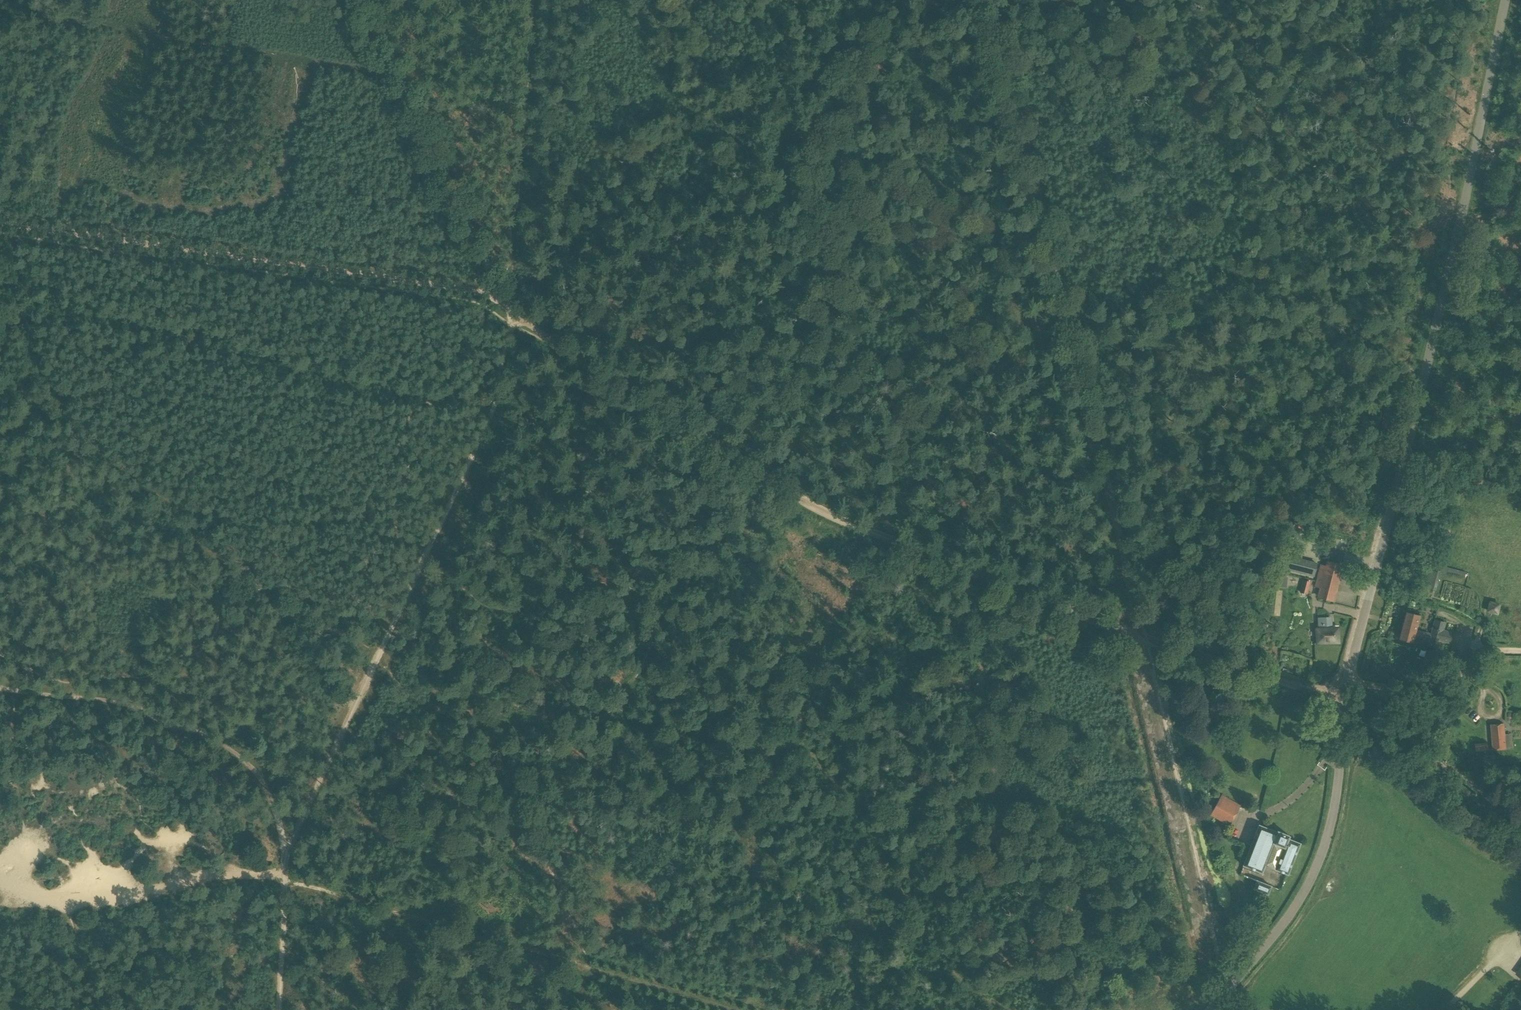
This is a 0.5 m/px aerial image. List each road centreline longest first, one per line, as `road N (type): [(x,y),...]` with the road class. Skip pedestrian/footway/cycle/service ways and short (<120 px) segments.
road 1 (unclassified): [(1211,1009),(1282,924),(1326,839),(1346,687),(1451,263),(1505,0)]
road 2 (track): [(1228,991),(977,0)]
road 3 (track): [(515,311),(844,512),(1146,636),(1317,689),(1346,687)]
road 4 (track): [(280,1009),(285,856),(279,826),(245,764),(194,726),(0,686)]
road 5 (track): [(0,222),(497,296)]
road 6 (track): [(494,403),(285,856)]
road 7 (track): [(497,296),(355,0)]
road 8 (track): [(285,883),(575,956)]
road 9 (track): [(575,956),(796,1009)]
road 10 (track): [(1520,651),(1492,653),(1420,687),(1346,687)]

